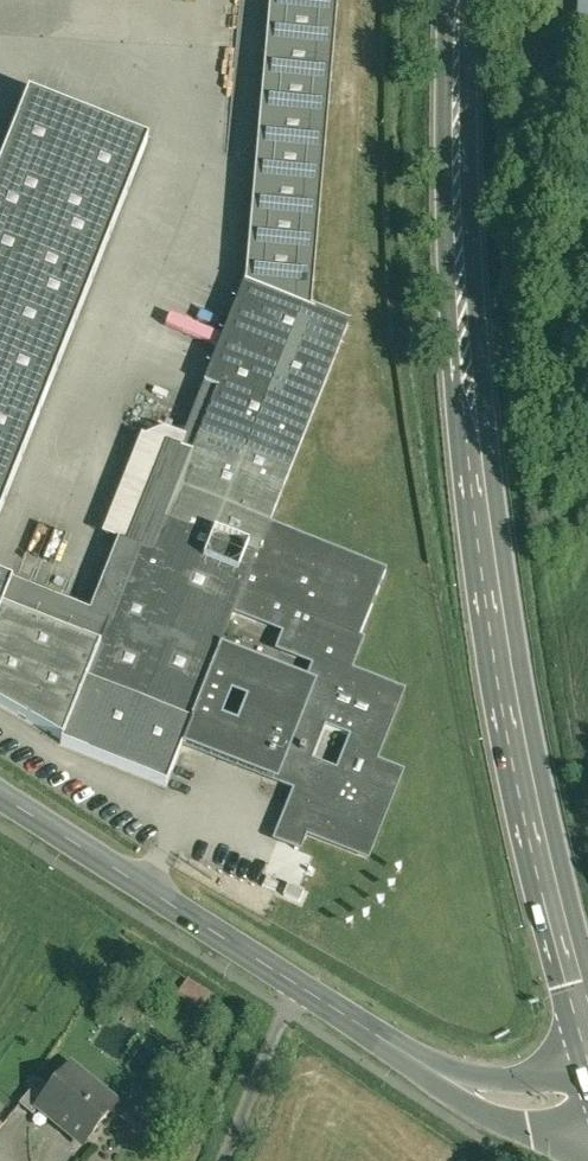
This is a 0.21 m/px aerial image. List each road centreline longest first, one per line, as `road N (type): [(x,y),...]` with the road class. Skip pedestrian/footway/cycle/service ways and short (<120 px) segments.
road 1 (primary): [(587,1021),(486,574),(462,365),(455,0)]
road 2 (tertiary): [(300,990),(0,796)]
road 3 (tertiary): [(587,1087),(522,1102),(454,1083),(300,990)]
road 4 (residential): [(300,990),(212,1160)]

